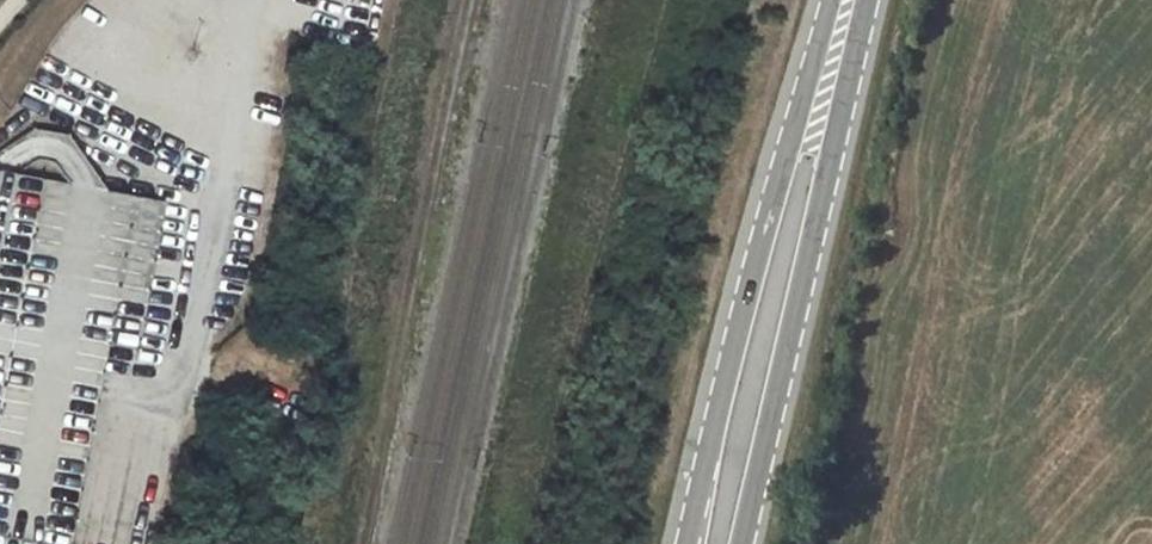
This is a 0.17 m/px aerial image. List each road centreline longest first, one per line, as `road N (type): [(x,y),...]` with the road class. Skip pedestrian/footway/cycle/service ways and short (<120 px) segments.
road 1 (primary): [(830,0),(751,266),(687,543)]
road 2 (primary): [(743,543),(867,0)]
road 3 (track): [(471,0),(359,543)]

